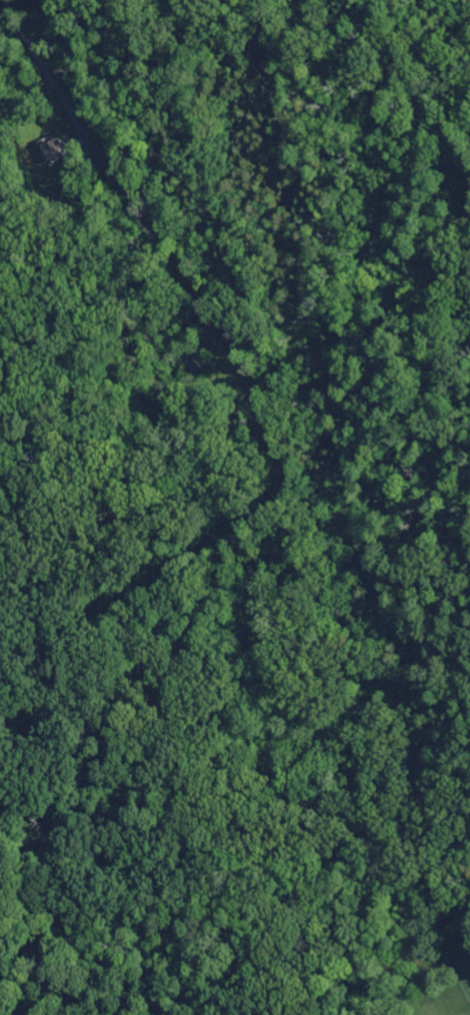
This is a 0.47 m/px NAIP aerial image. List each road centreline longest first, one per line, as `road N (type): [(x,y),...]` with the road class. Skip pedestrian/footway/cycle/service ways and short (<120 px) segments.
road 1 (residential): [(6,0),(85,137),(177,263),(245,391)]

